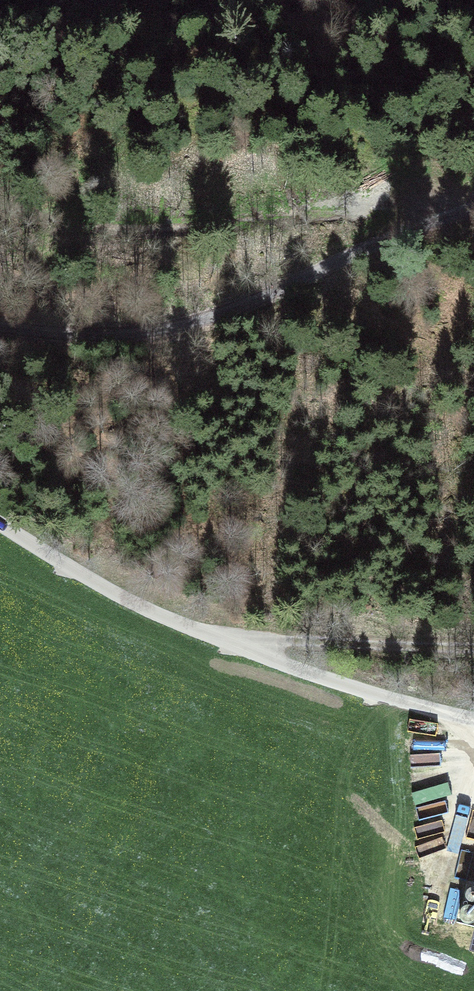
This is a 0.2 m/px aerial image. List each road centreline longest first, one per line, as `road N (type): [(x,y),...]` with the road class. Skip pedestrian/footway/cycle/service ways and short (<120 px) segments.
road 1 (track): [(473,717),(350,686),(236,644),(0,525)]
road 2 (track): [(0,327),(105,334),(172,326),(473,215)]
road 3 (track): [(0,204),(109,223),(216,225),(473,205)]
road 4 (track): [(236,644),(473,648)]

